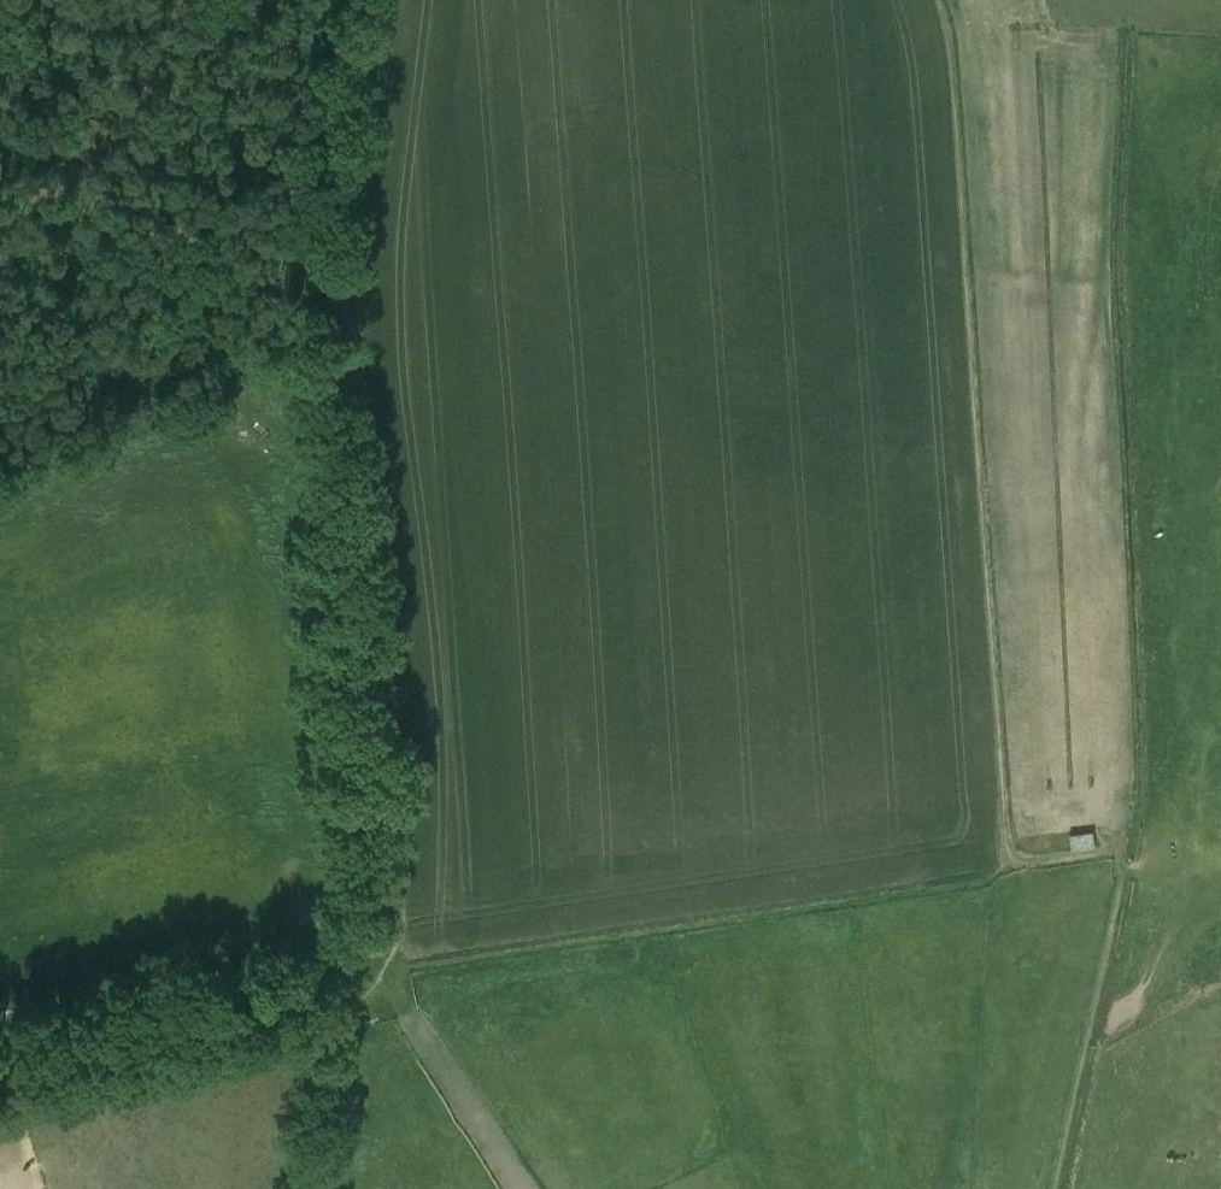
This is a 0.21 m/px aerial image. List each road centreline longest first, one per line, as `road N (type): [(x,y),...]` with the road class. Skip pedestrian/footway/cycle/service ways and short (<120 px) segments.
road 1 (track): [(387,0),(359,252),(362,375),(391,616),(391,958),(351,1021),(312,1031),(304,1188)]

